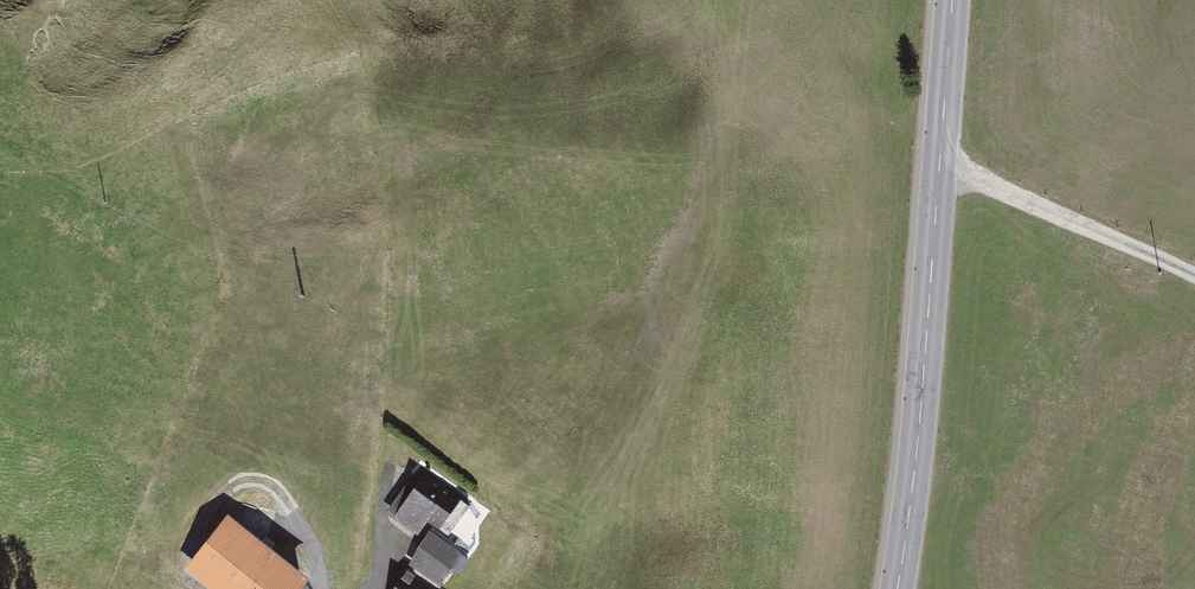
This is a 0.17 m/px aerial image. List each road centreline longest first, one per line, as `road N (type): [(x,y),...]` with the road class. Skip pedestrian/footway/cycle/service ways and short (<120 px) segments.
road 1 (secondary): [(955,0),(896,588)]
road 2 (track): [(943,153),(1194,276)]

